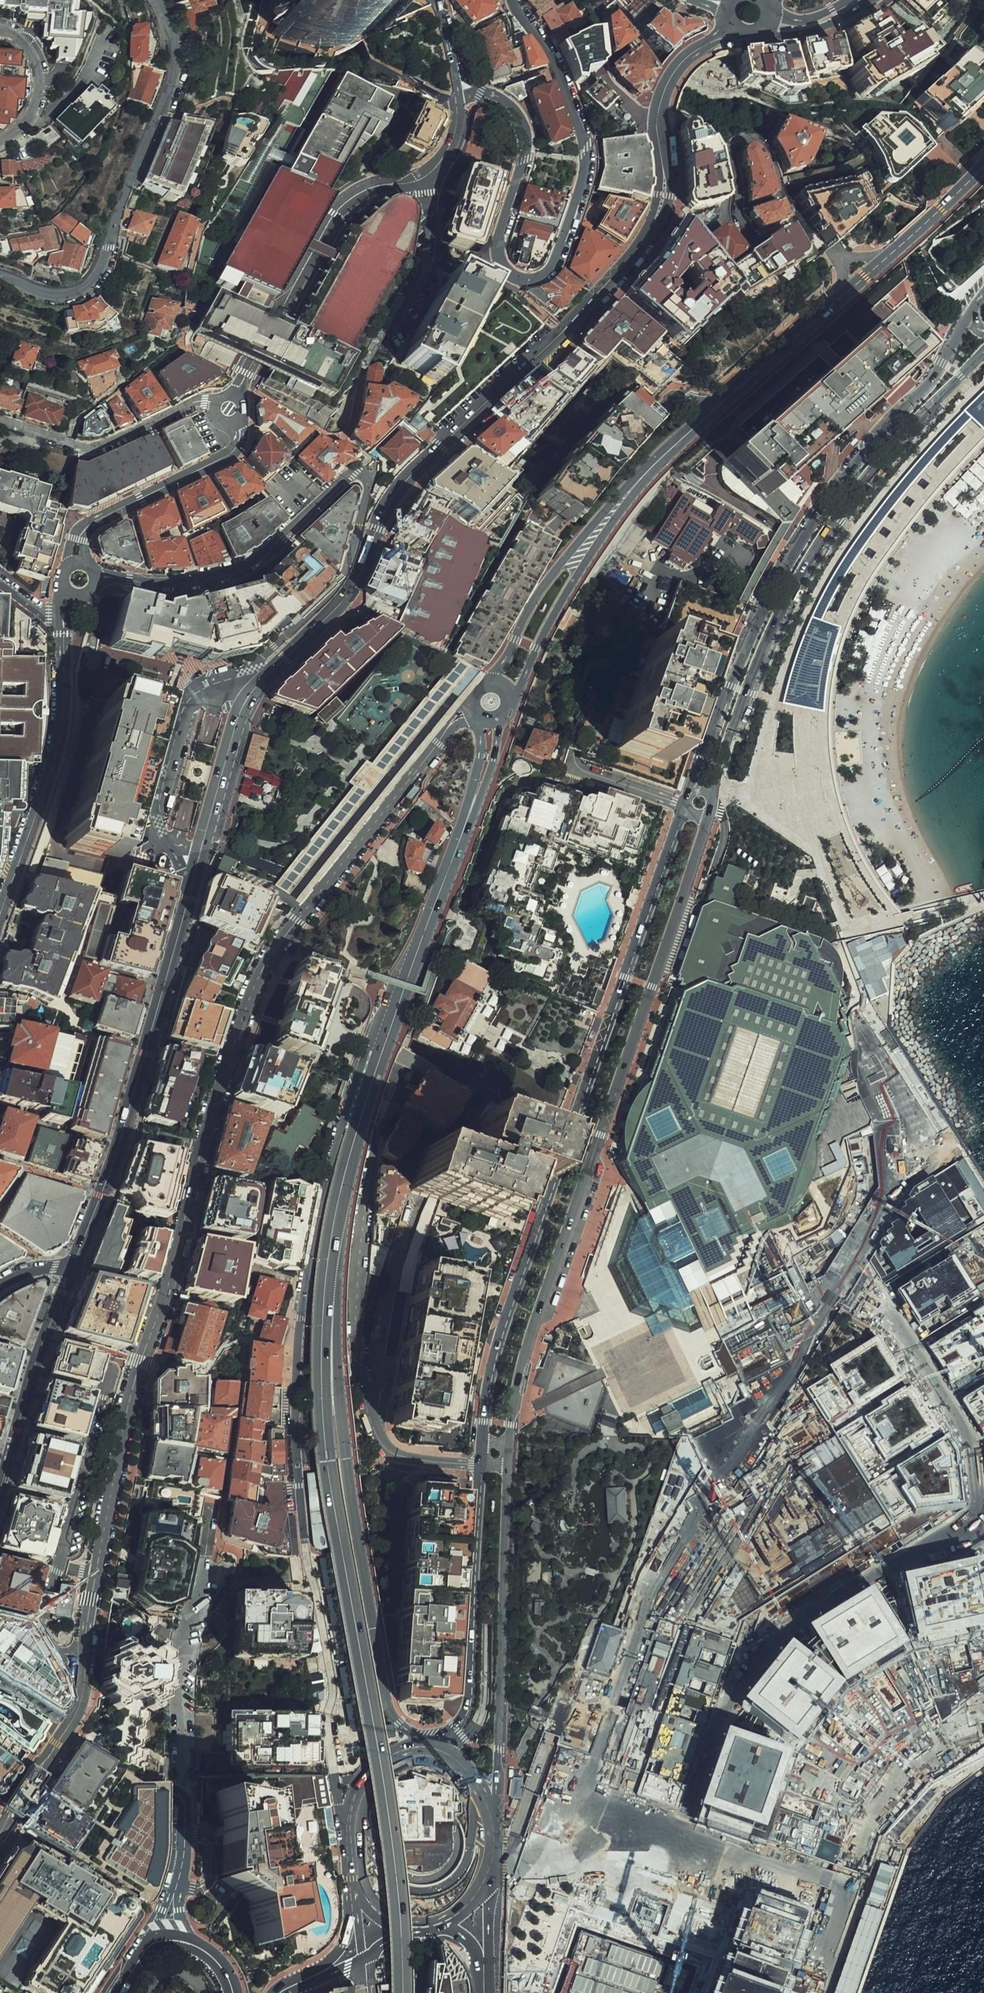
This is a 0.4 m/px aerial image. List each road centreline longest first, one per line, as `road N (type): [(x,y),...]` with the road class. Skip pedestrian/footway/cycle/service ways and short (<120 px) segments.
road 1 (tertiary): [(73,1267),(124,1130),(248,697),(355,587),(406,481),(561,334),(641,243),(663,196),(657,120),(668,80),(688,56),(734,32)]
road 2 (residential): [(87,1651),(91,1599),(142,1362),(250,997),(298,919),(473,710)]
road 3 (primary): [(396,1015),(354,1078),(344,1110),(298,1350),(308,1571),(333,1688),(326,1728),(350,1824)]
road 4 (primary): [(329,1252),(323,1430),(384,1794),(401,1992)]
road 5 (tertiary): [(682,807),(503,1325),(483,1442)]
road 6 (tertiary): [(511,1444),(531,1334),(710,815)]
road 7 (residential): [(514,0),(554,64),(585,150),(581,191),(541,277),(513,275),(500,251),(526,159),(519,121),(499,100),(456,91)]
road 8 (tertiary): [(974,309),(933,380),(889,422),(806,529),(738,663),(690,785)]
road 9 (tertiary): [(717,794),(745,689),(791,585),(881,462),(983,356)]
road 10 (primary): [(423,1743),(386,1703),(348,1476),(329,1252)]
road 11 (residential): [(481,1465),(393,1453),(366,1403),(359,1263),(379,1136),(405,1083)]
road 12 (primary): [(642,478),(983,166)]
road 13 (secondary): [(157,0),(175,46),(173,76),(91,284),(53,297),(0,274)]
road 14 (tertiary): [(491,1820),(501,1750),(510,1466)]
road 15 (residential): [(87,1651),(56,1650),(41,1625),(113,1369)]
road 16 (residential): [(64,612),(55,750),(0,913)]
road 17 (tertiary): [(481,1465),(471,1701),(463,1720),(431,1743)]
road 18 (residential): [(128,578),(205,579),(234,570),(349,474),(366,474)]
road 19 (primary): [(642,478),(557,569),(490,684)]
road 20 (primary): [(511,699),(642,478)]
road 21 (primary): [(396,1015),(482,777)]
road 22 (primary): [(396,1015),(352,1147),(329,1252)]
road 23 (tertiary): [(0,1497),(73,1267)]
road 24 (residential): [(280,315),(337,211),(375,187),(430,174)]
road 25 (residential): [(228,408),(237,440),(230,452),(80,537)]
road 26 (residential): [(0,1834),(72,1719),(87,1651)]
road 27 (residential): [(76,450),(101,452),(194,404),(228,408)]
road 28 (residential): [(0,30),(25,44),(37,66),(39,96),(22,130),(0,143)]
road 29 (residential): [(353,1862),(347,1936),(316,1975)]

